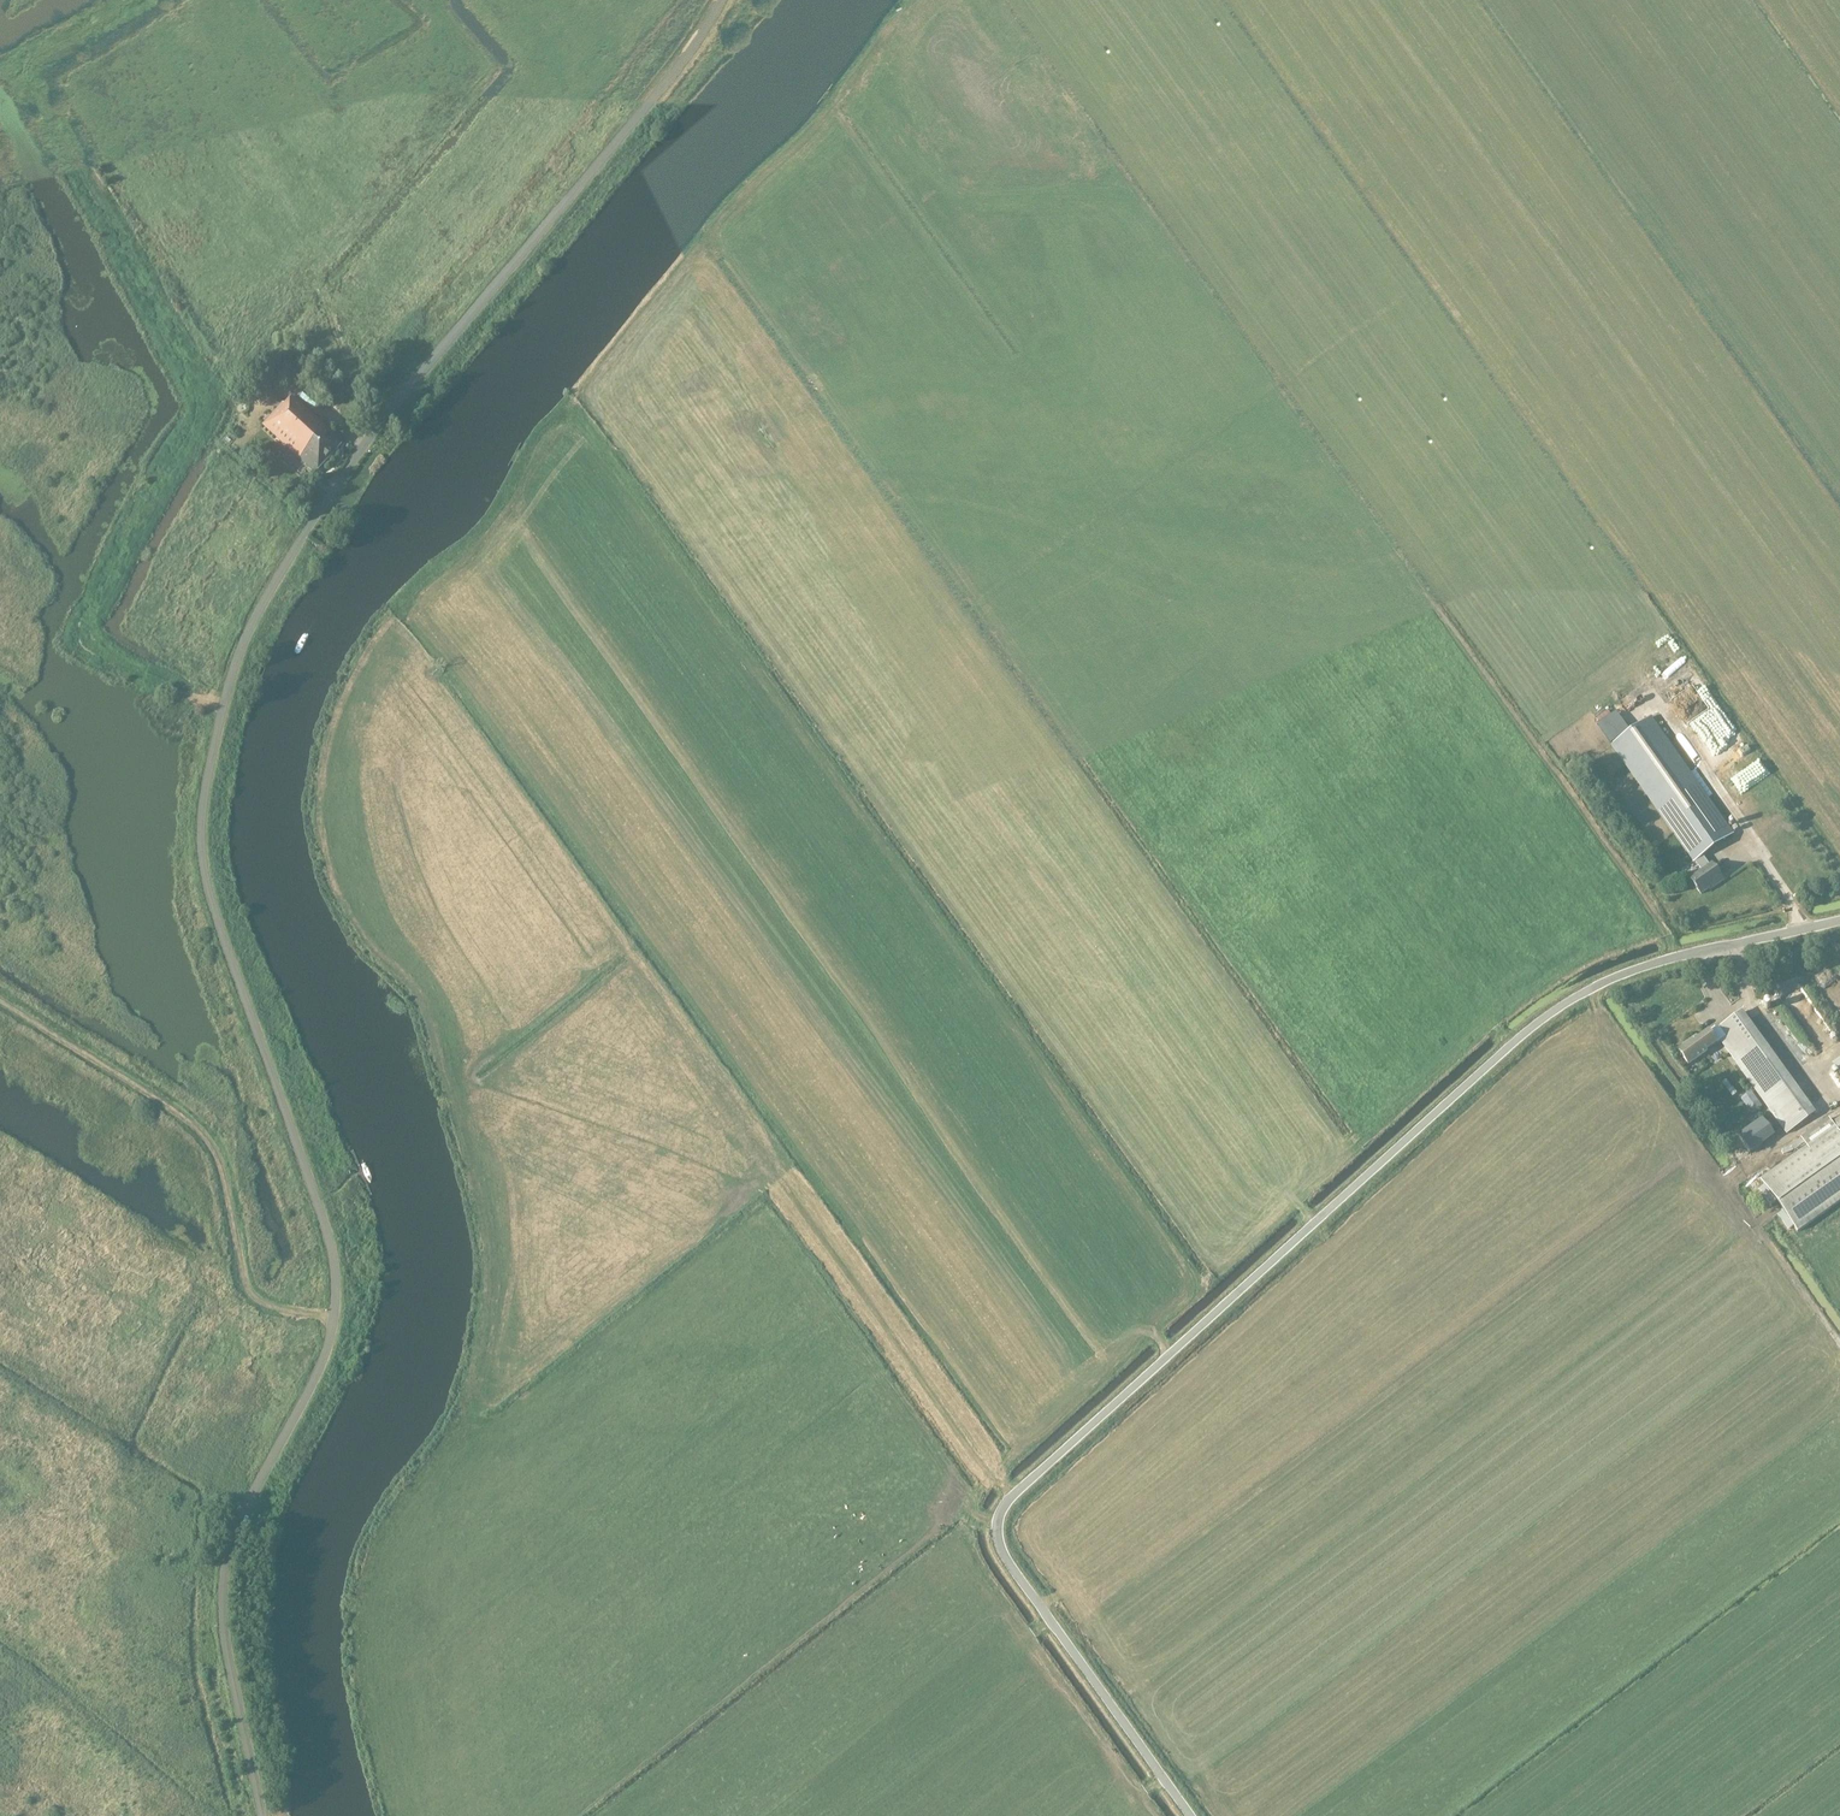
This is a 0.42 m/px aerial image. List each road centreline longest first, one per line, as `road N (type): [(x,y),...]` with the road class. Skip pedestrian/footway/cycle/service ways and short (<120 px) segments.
road 1 (unclassified): [(261,1815),(226,1642),(223,1575),(240,1516),(322,1362),(335,1289),(321,1216),(204,874),(202,815),(229,684),(265,599),(354,458),(672,75),(722,0)]
road 2 (unclassified): [(1189,1815),(1005,1560),(996,1531),(1003,1505),(1551,1012),(1643,967),(1839,920)]
road 3 (track): [(333,1319),(280,1310),(251,1295),(227,1180),(198,1127),(0,995)]

